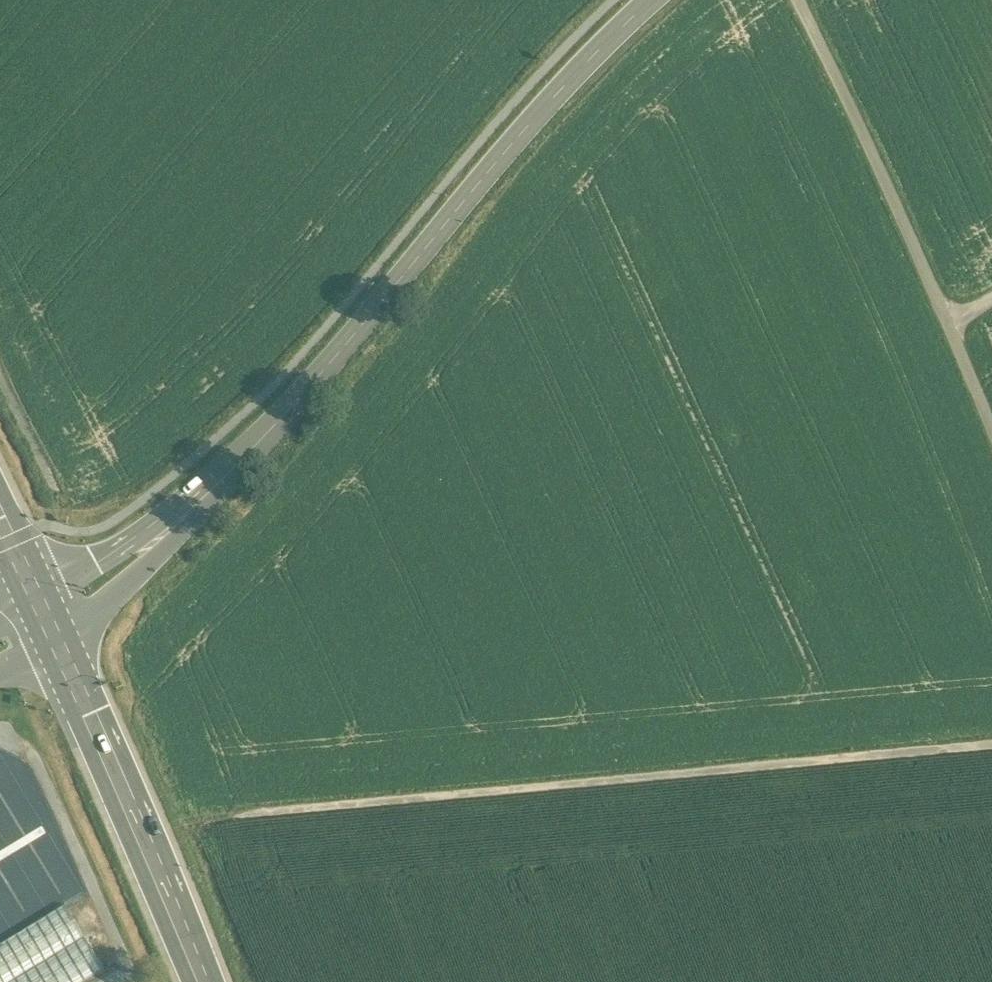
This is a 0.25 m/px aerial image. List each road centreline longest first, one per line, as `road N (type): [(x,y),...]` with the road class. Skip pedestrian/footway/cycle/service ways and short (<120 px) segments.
road 1 (secondary): [(649,0),(550,102),(247,455),(140,557),(48,624)]
road 2 (track): [(991,747),(243,816)]
road 3 (track): [(991,428),(864,131),(797,0)]
road 4 (secondary): [(48,624),(135,809),(203,981)]
road 5 (track): [(134,981),(32,756),(0,740)]

